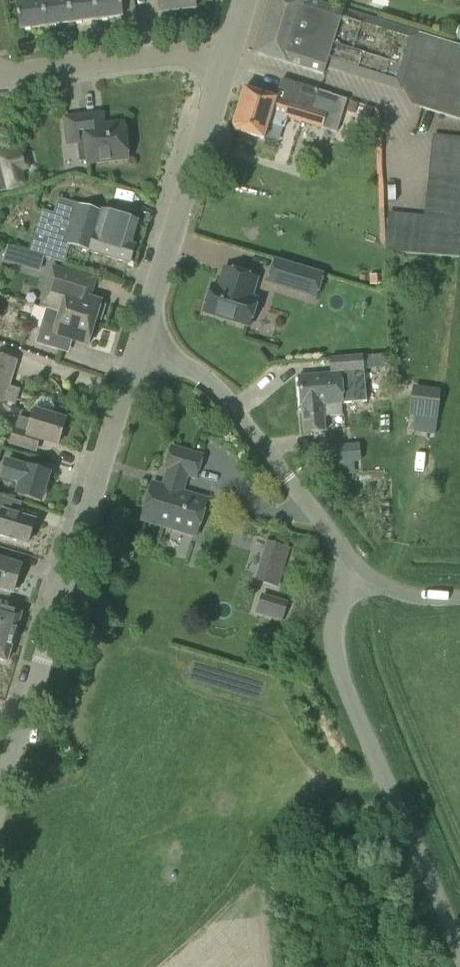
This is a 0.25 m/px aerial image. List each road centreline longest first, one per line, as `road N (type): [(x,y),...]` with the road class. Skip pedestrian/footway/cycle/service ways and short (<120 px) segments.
road 1 (tertiary): [(0,789),(136,351)]
road 2 (unclassified): [(459,957),(337,658),(344,596),(358,571)]
road 3 (tertiary): [(136,351),(225,51)]
road 4 (residential): [(0,77),(225,51)]
road 5 (residential): [(289,480),(198,375),(136,351)]

